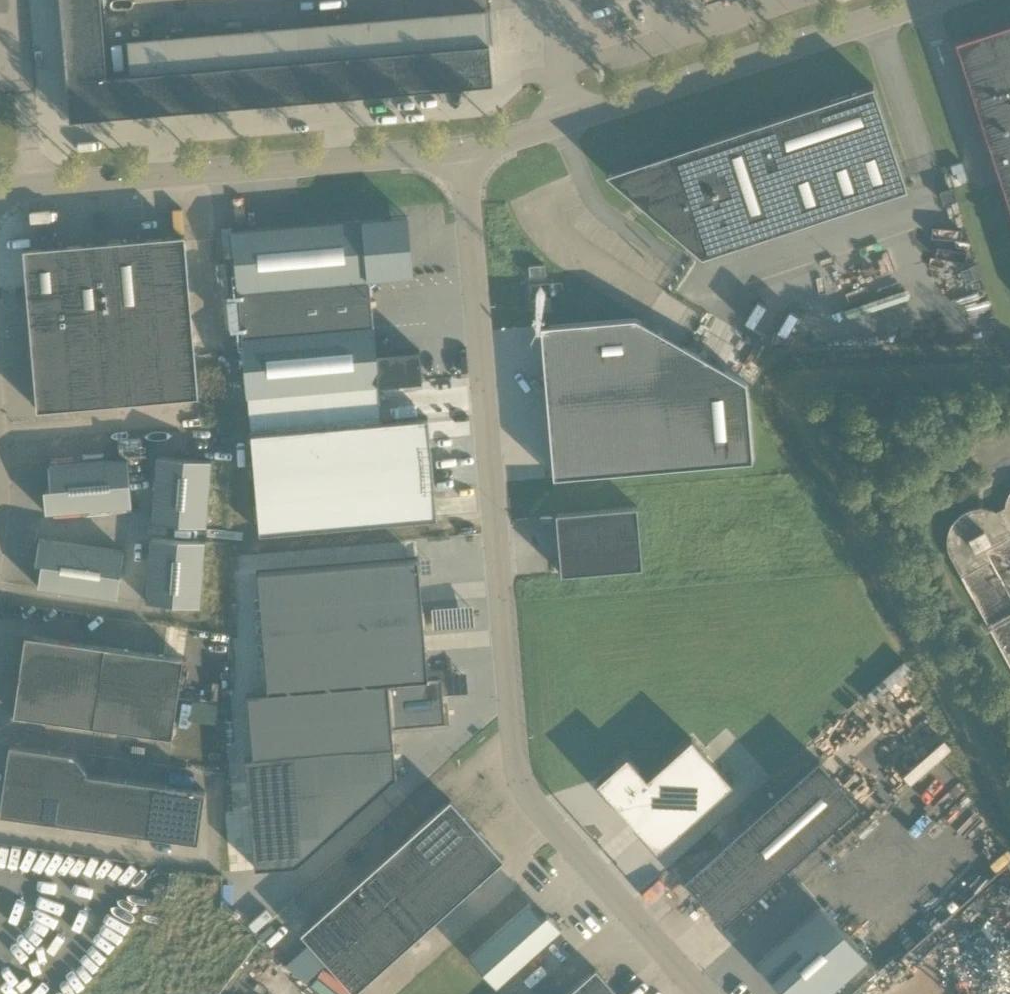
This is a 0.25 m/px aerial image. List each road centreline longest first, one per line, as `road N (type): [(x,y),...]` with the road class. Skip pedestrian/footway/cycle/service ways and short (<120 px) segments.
road 1 (unclassified): [(704,993),(539,808),(519,770),(464,151)]
road 2 (tertiary): [(464,151),(930,0)]
road 3 (tertiary): [(0,189),(464,151)]

